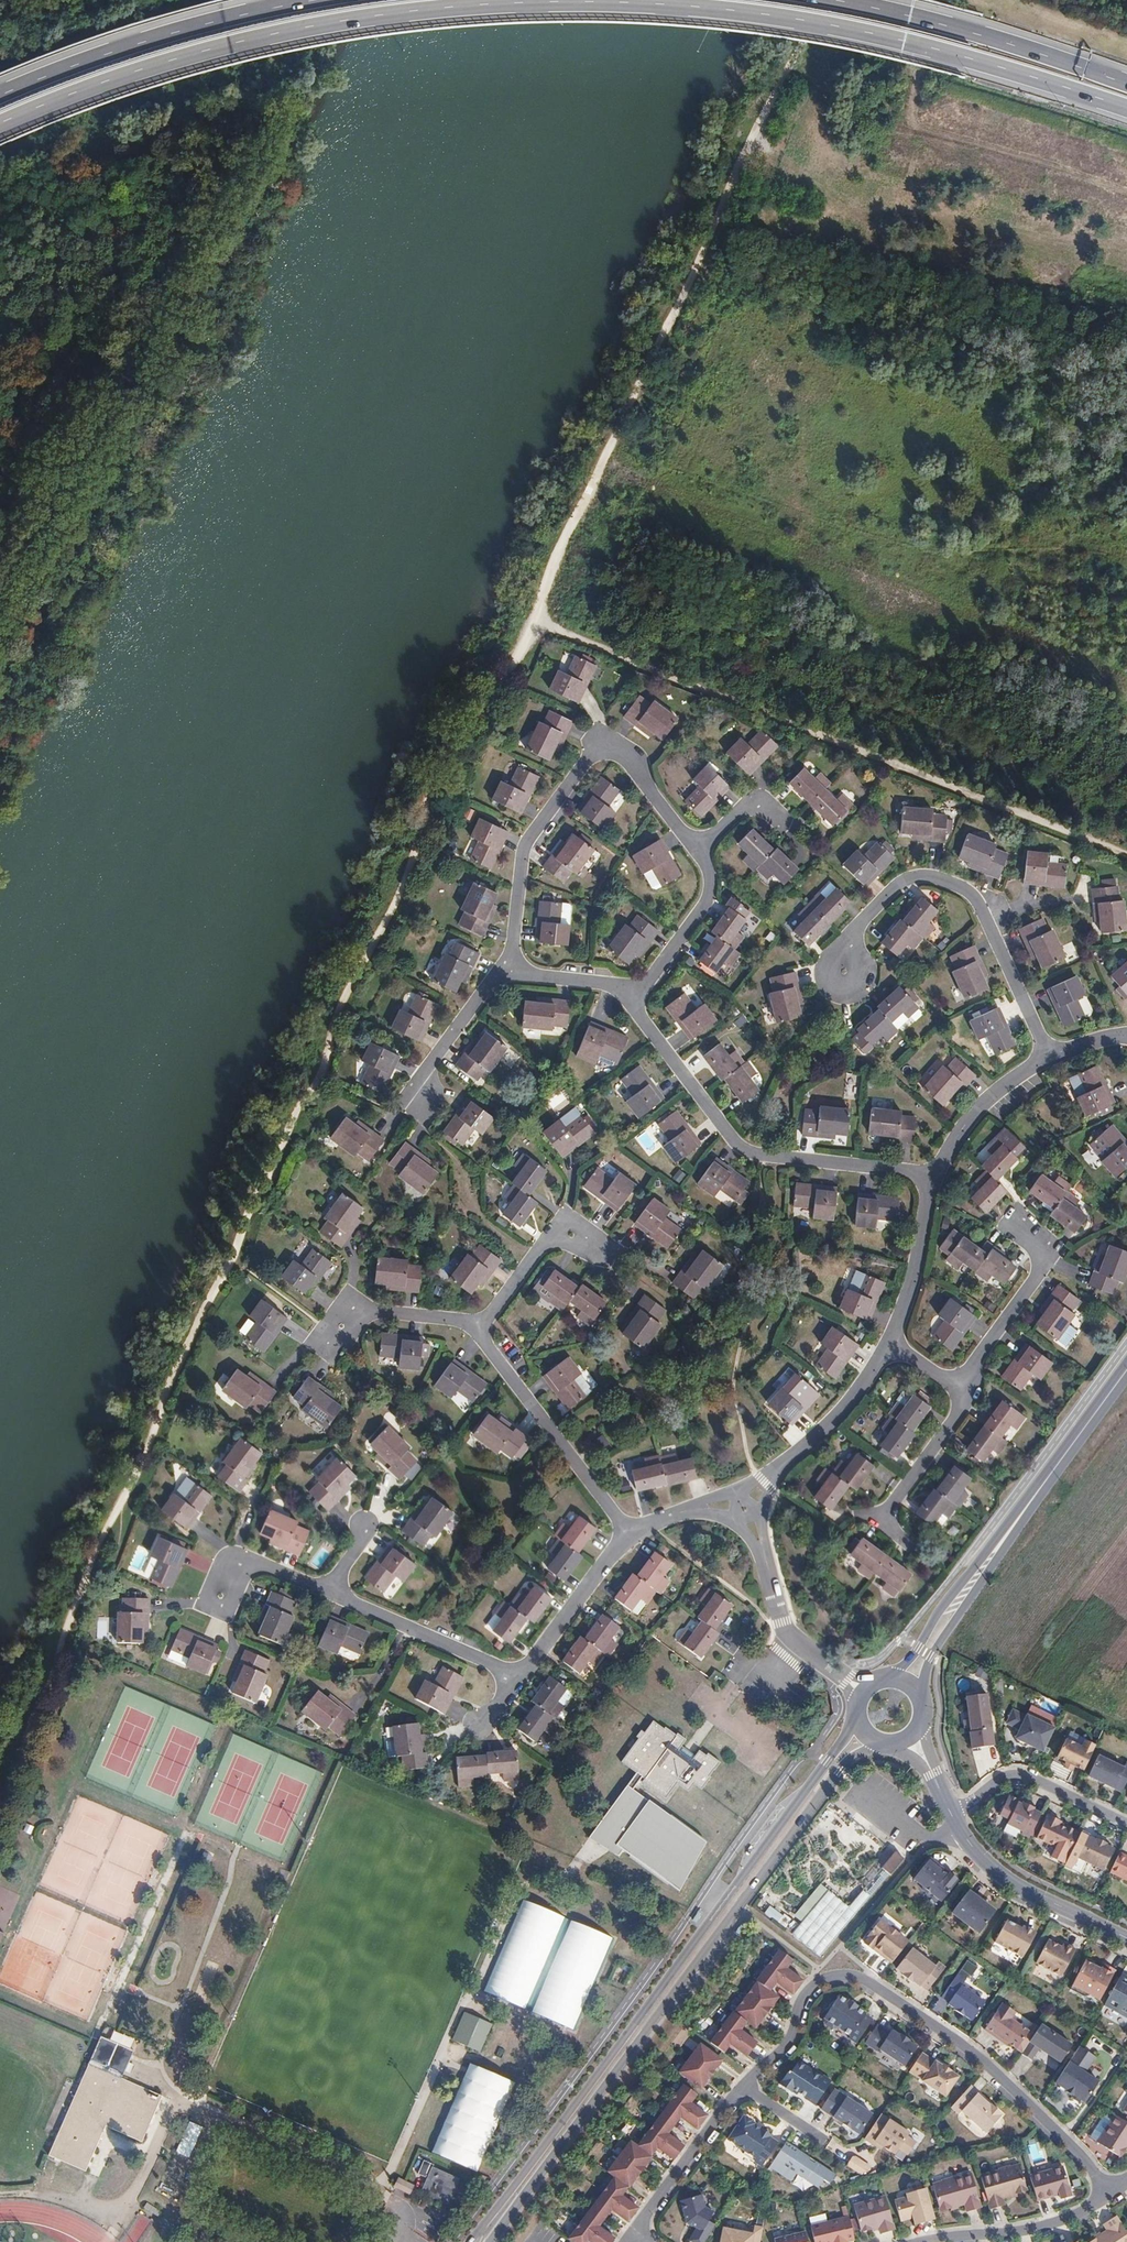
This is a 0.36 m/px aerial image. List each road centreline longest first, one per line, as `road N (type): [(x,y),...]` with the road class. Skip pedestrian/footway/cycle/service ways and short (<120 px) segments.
road 1 (motorway): [(0,124),(153,67),(271,36),(374,17),(541,5),(708,10),(836,29),(1126,110)]
road 2 (residential): [(1112,2188),(992,2064),(860,1977),(828,1977),(806,1990),(786,2043),(739,2087)]
road 3 (residential): [(507,967),(525,840),(593,749),(620,754),(696,847)]
road 4 (residential): [(933,1175),(744,1153),(629,994)]
road 5 (residential): [(1044,1057),(979,909),(948,884),(914,877),(898,883),(857,924),(841,973)]
road 6 (primary): [(865,1702),(697,1937),(672,1985)]
road 7 (primary): [(672,1985),(842,1769),(888,1735)]
road 8 (motorway): [(312,0),(137,45),(0,96)]
road 9 (motorway): [(1126,87),(830,0)]
road 10 (residential): [(631,1536),(481,1321)]
road 11 (primary): [(672,1985),(531,2174)]
road 12 (residential): [(745,1509),(788,1636),(872,1688)]
road 13 (primary): [(996,1548),(1126,1369)]
road 14 (residential): [(888,1344),(842,1409),(768,1475),(745,1509)]
road 15 (residential): [(954,1808),(1001,1872),(1126,1935)]
road 16 (residential): [(909,2241),(1058,2219),(1112,2188)]
road 17 (residential): [(328,1592),(516,1678)]
road 18 (residential): [(966,1386),(1041,1269),(1039,1242),(1019,1224)]
road 19 (residential): [(954,1808),(1001,1777),(1027,1775),(1126,1823)]
road 20 (residential): [(516,1678),(631,1536)]
road 21 (residential): [(481,1321),(555,1234),(570,1231),(611,1255)]
road 22 (residential): [(696,847),(706,901),(629,994)]
road 23 (residential): [(933,1175),(915,1270),(888,1344)]
road 24 (residential): [(739,2087),(635,2228)]
road 25 (primary): [(917,1698),(931,1656),(996,1548)]
road 26 (residential): [(419,1108),(427,1065),(507,967)]
road 27 (primary): [(996,1548),(892,1680)]
road 28 (residential): [(1044,1057),(972,1113),(933,1175)]
road 29 (residential): [(886,1514),(957,1417),(966,1386)]
road 30 (residential): [(338,1327),(380,1311),(481,1321)]
road 31 (residential): [(629,994),(611,983),(507,967)]
road 32 (residential): [(631,1536),(706,1503),(745,1509)]

